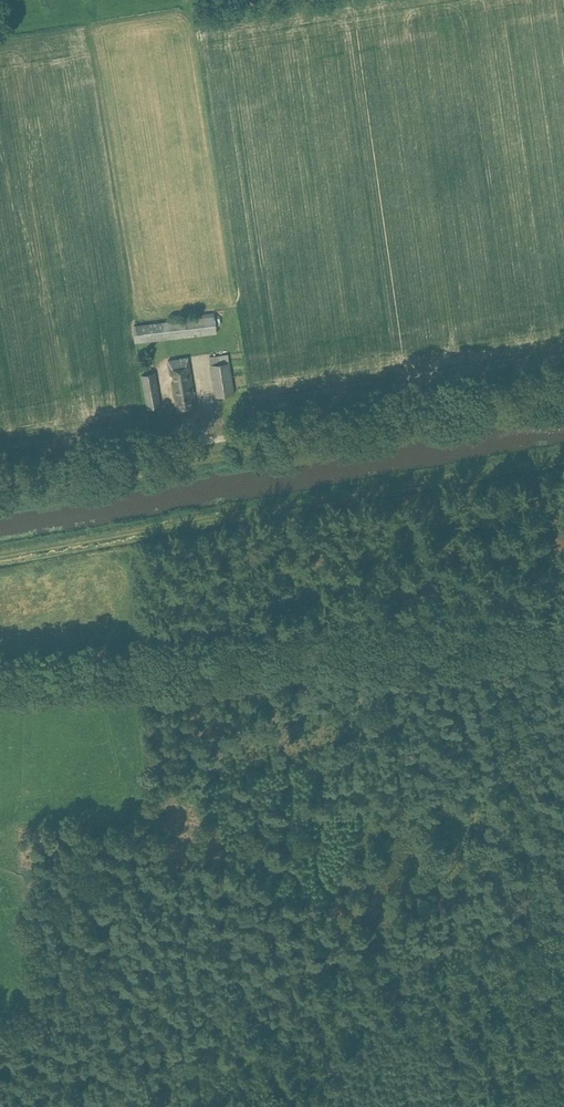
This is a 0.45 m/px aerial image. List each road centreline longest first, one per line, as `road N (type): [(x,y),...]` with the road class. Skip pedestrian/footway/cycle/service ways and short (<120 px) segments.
road 1 (track): [(0,558),(563,459)]
road 2 (track): [(563,380),(0,478)]
road 3 (track): [(563,926),(0,1011)]

